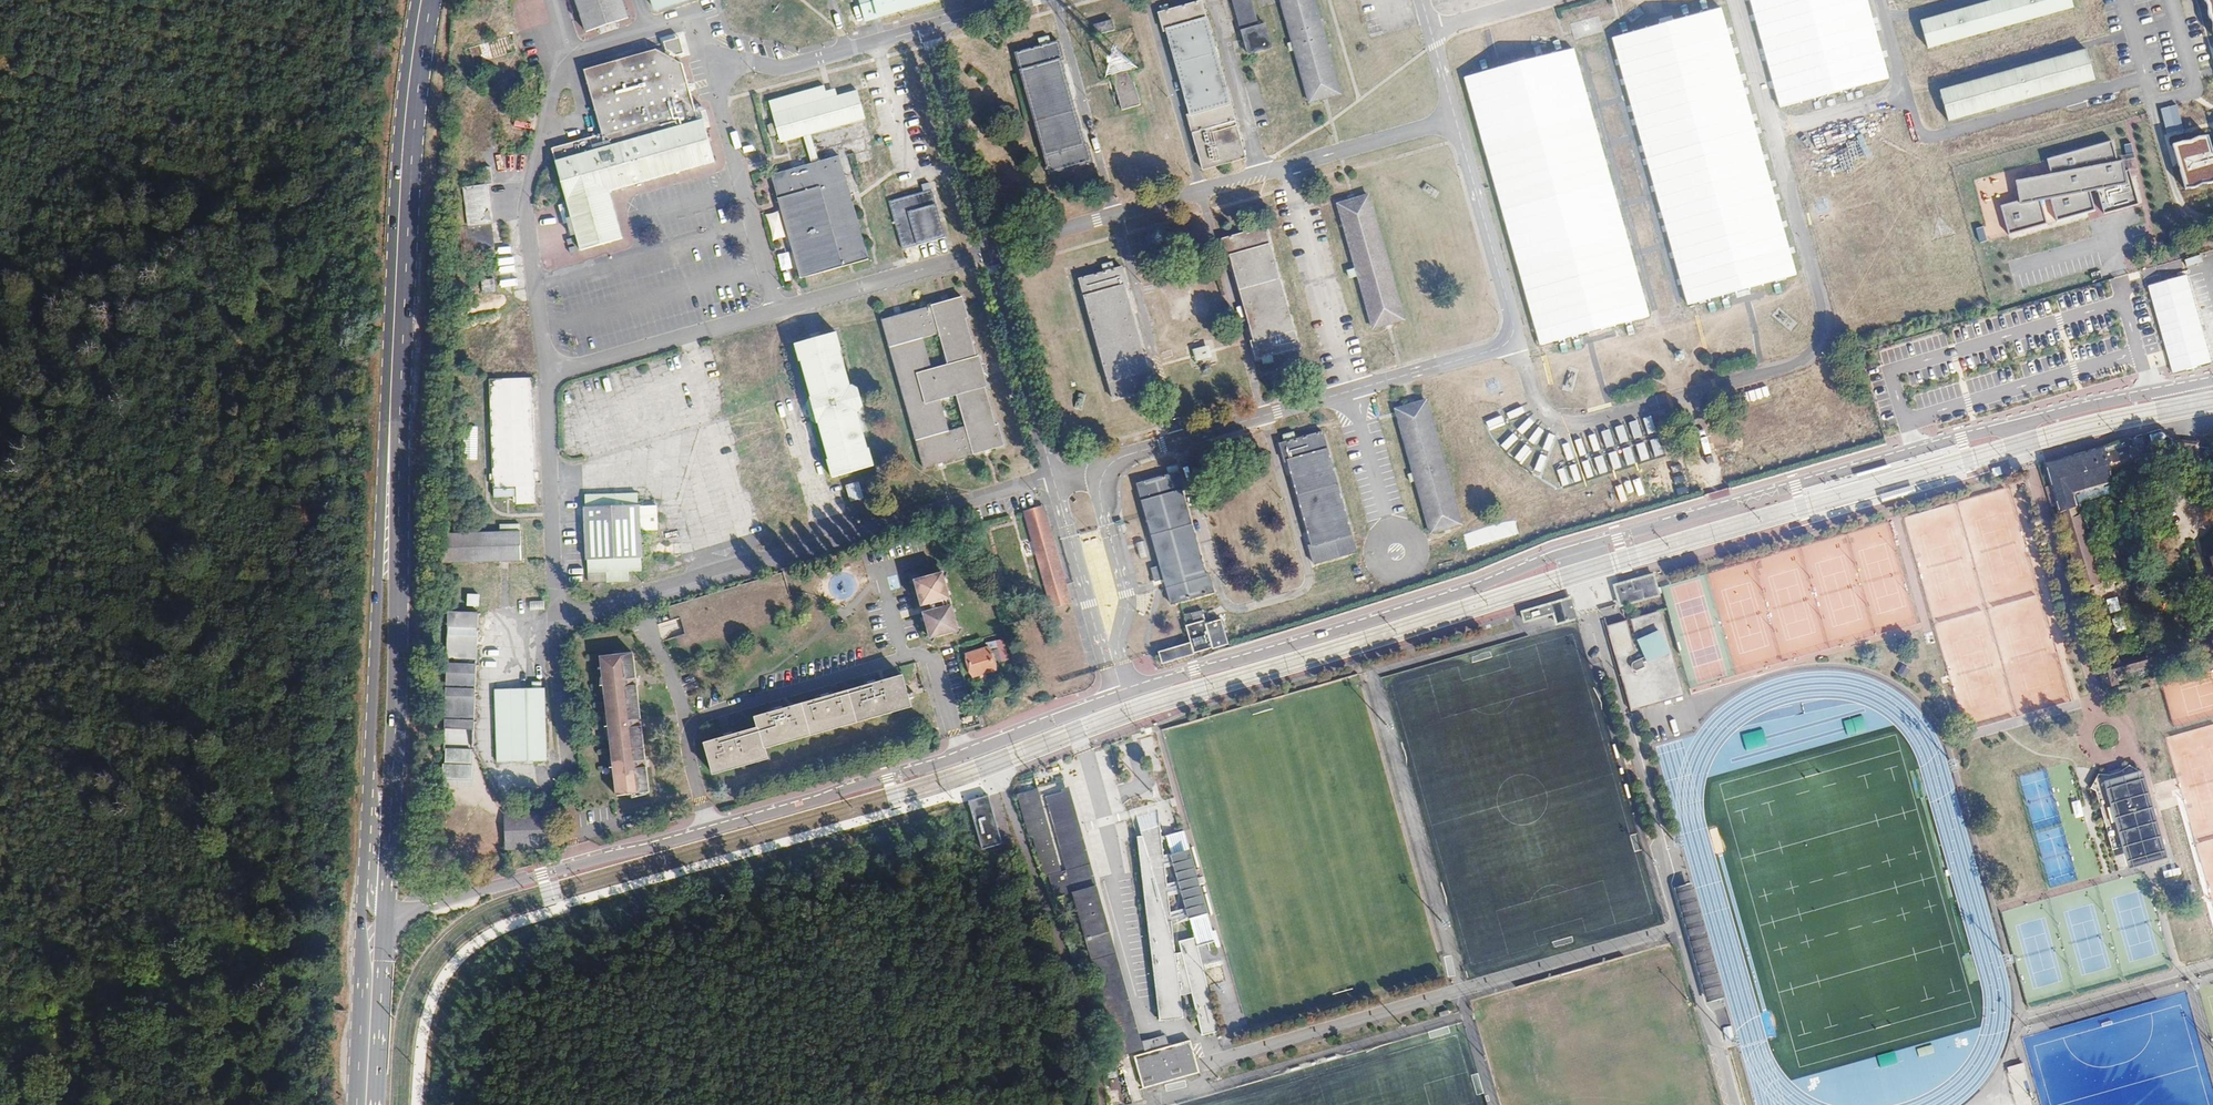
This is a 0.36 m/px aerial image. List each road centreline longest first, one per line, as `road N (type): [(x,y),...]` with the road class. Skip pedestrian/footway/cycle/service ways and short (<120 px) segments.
road 1 (unclassified): [(386,916),(938,763),(1577,549),(1961,438),(2212,381)]
road 2 (primary): [(386,916),(396,383)]
road 3 (primary): [(396,383),(365,859)]
road 4 (primary): [(396,383),(406,176),(428,0)]
road 5 (primary): [(365,859),(361,931),(371,1010)]

